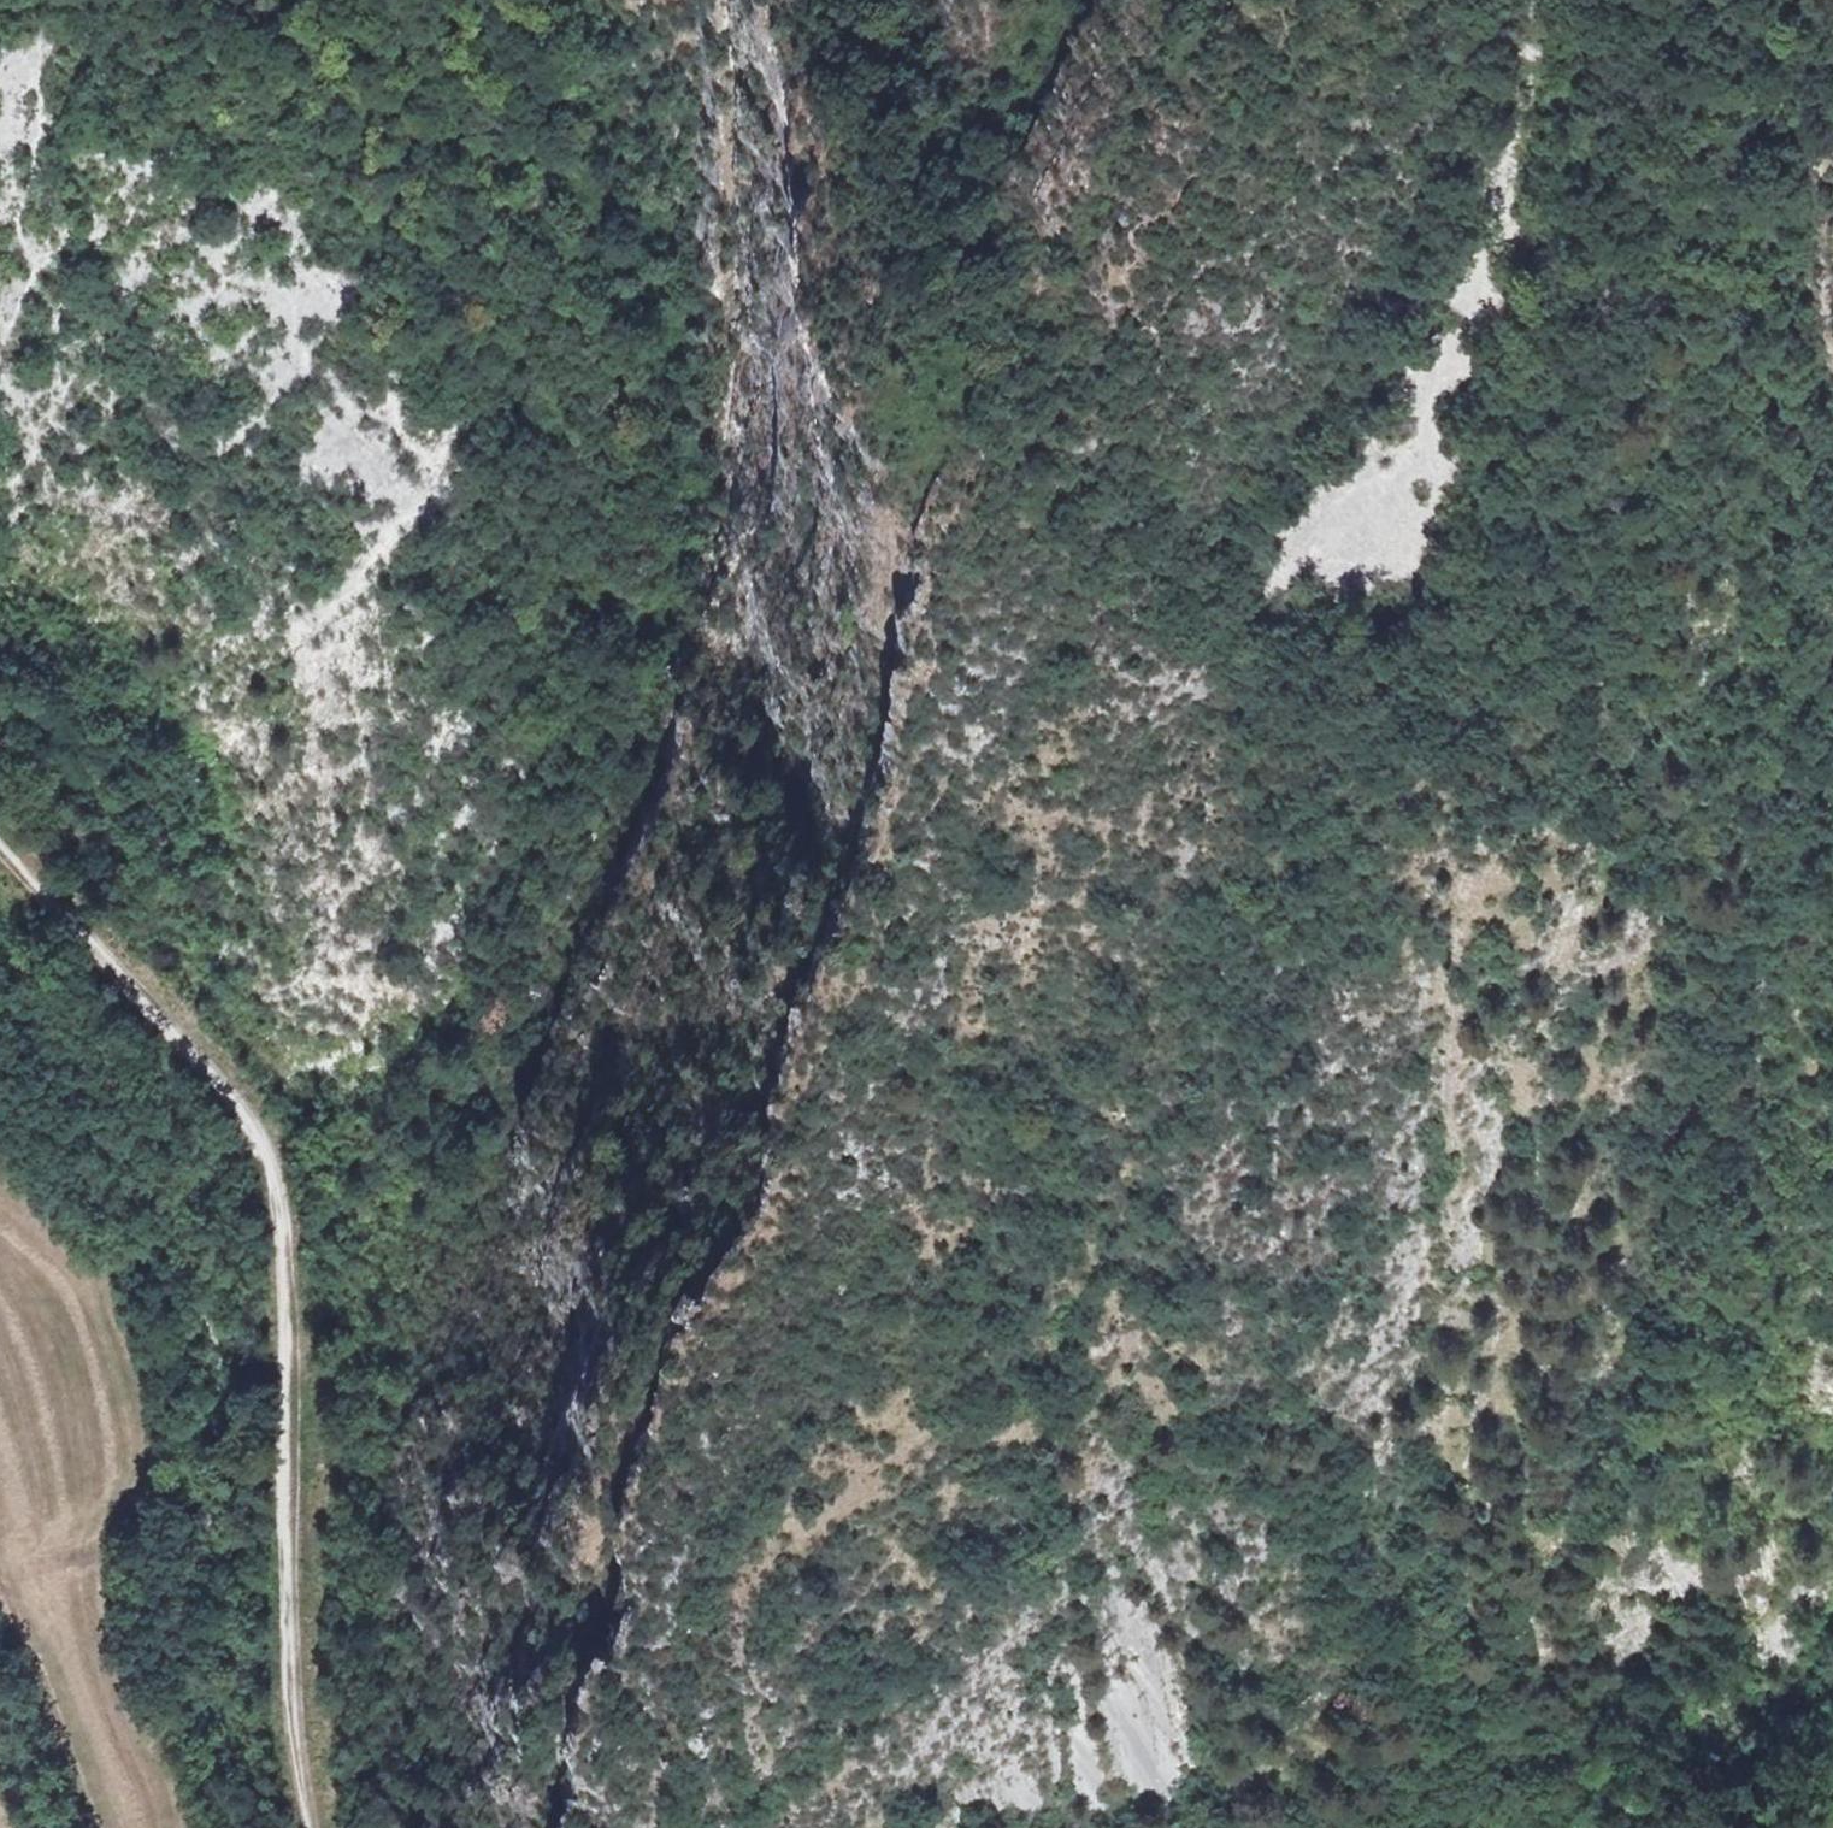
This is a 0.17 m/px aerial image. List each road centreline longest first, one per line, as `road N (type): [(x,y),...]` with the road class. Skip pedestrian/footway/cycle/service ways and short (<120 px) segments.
road 1 (track): [(0,831),(255,1126),(267,1166),(277,1289),(288,1730),(307,1827)]

